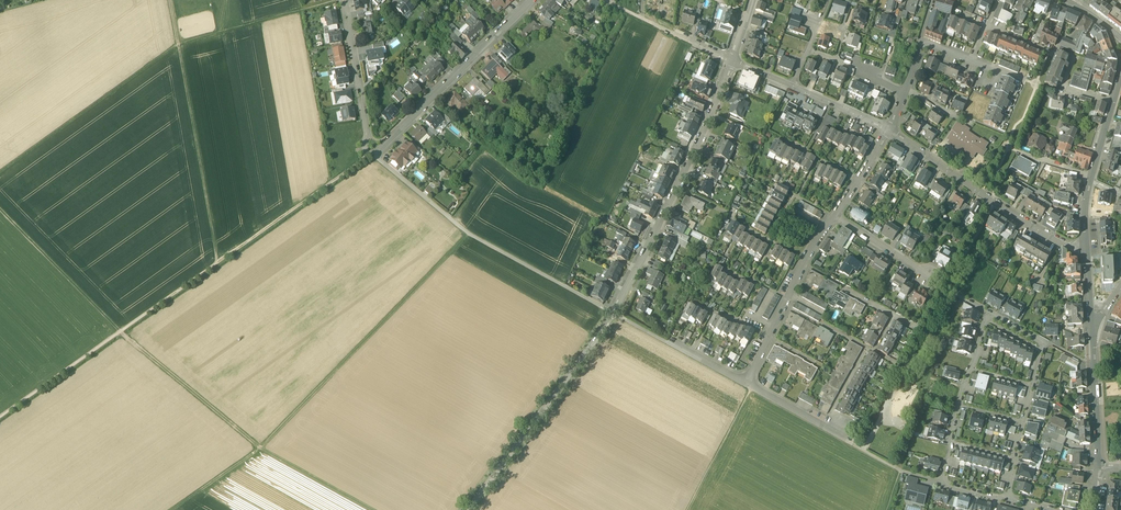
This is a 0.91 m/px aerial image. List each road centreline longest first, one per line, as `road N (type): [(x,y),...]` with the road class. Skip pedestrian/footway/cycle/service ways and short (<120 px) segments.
road 1 (track): [(0,209),(120,333),(260,448),(373,509)]
road 2 (track): [(371,153),(0,419)]
road 3 (track): [(471,234),(260,448),(172,509)]
road 4 (track): [(0,171),(178,45),(336,0)]
road 5 (residential): [(371,153),(471,234),(616,314)]
road 6 (residential): [(616,314),(732,62)]
road 7 (track): [(170,0),(218,263)]
road 8 (residential): [(469,509),(616,314)]
road 9 (residential): [(890,133),(1086,257)]
road 10 (residential): [(988,310),(1045,344),(1007,501)]
road 11 (residential): [(532,0),(371,153)]
road 12 (residential): [(832,218),(744,384)]
road 13 (residential): [(940,484),(988,310)]
road 14 (residential): [(344,0),(371,153)]
road 15 (residential): [(616,314),(744,384)]
road 16 (track): [(692,509),(755,390)]
road 17 (residential): [(1091,339),(1097,466)]
road 18 (residential): [(832,218),(939,281)]
road 19 (residential): [(744,384),(852,444)]

